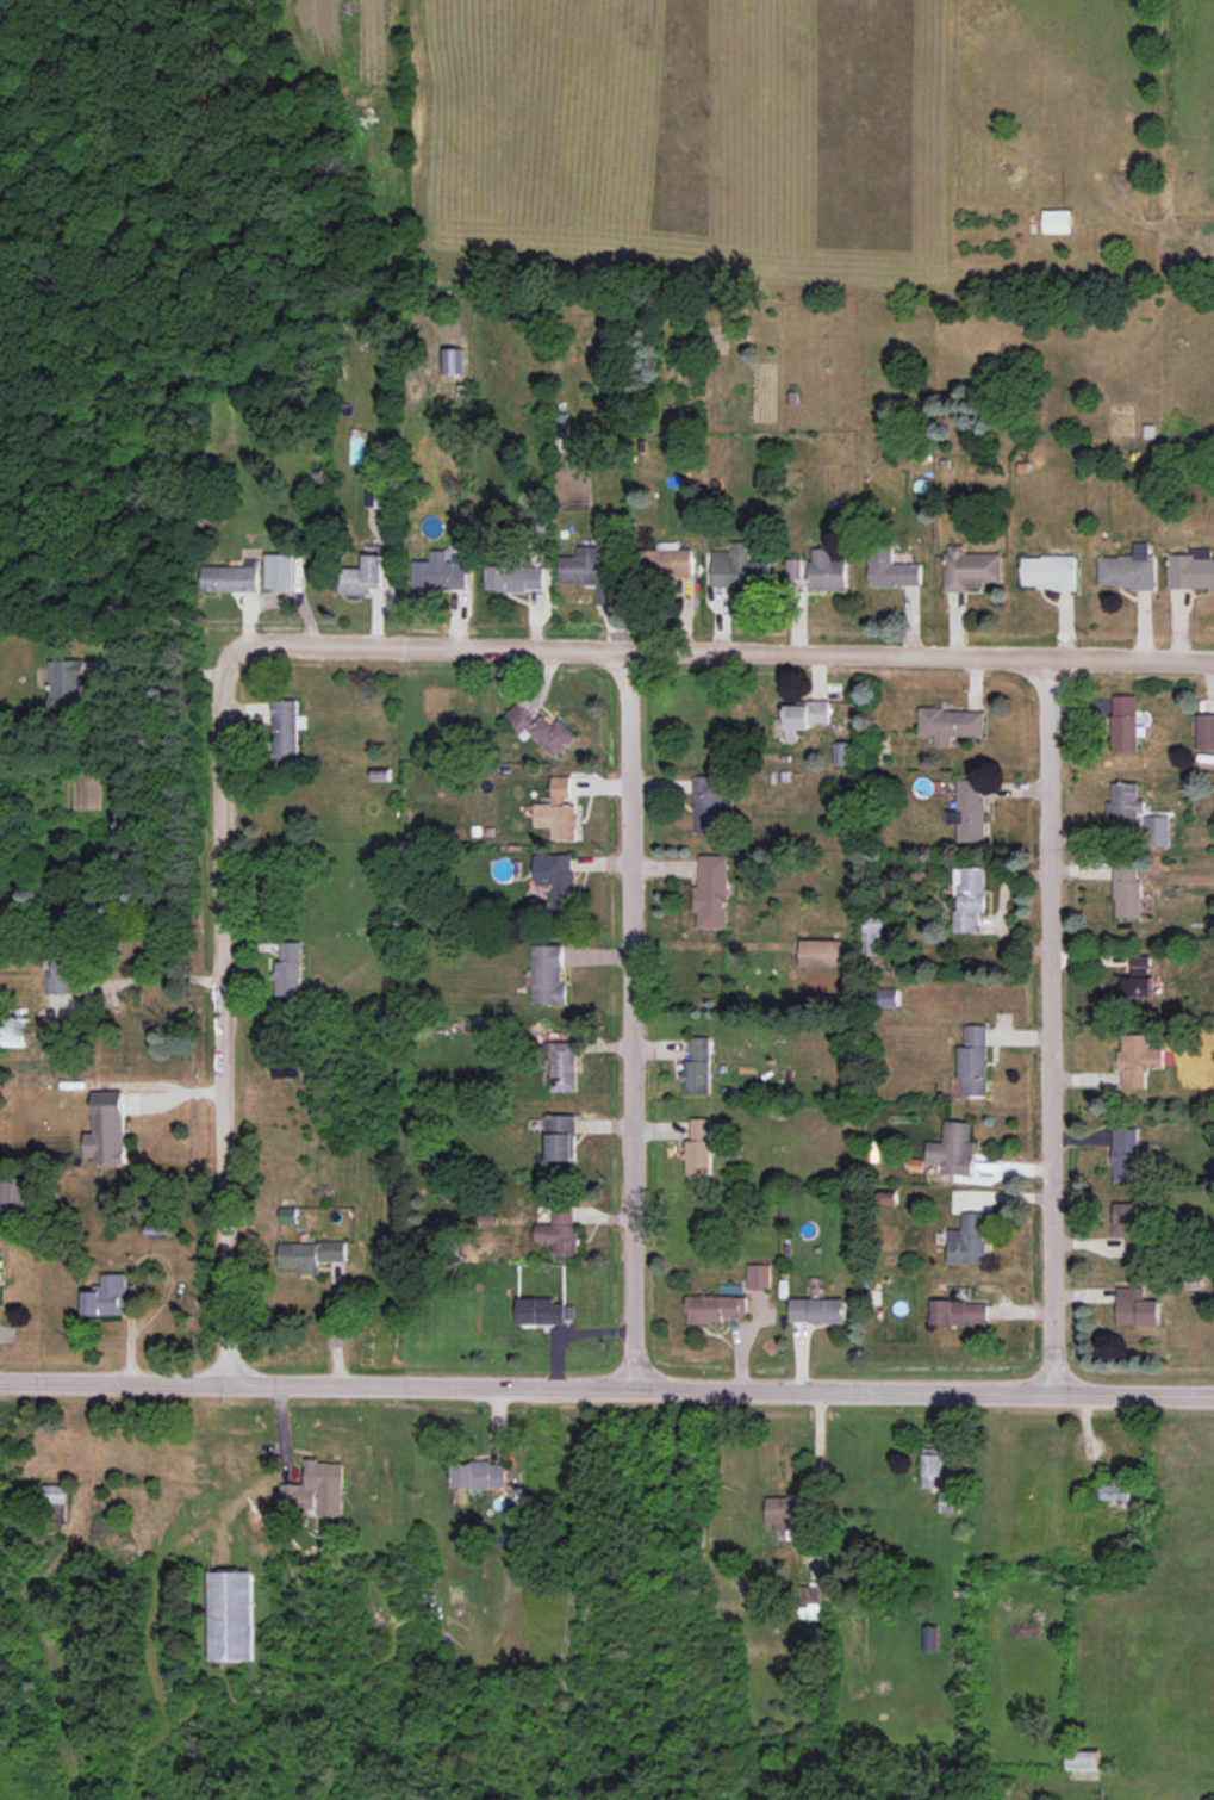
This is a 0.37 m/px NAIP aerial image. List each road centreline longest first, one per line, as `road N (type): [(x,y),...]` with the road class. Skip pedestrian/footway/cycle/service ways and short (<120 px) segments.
road 1 (tertiary): [(1213,1392),(0,1379)]
road 2 (residential): [(1213,659),(262,640),(239,647)]
road 3 (residential): [(228,1382),(220,733),(222,682),(239,647)]
road 4 (residential): [(631,1385),(625,652)]
road 5 (residential): [(1052,1388),(1052,658)]

